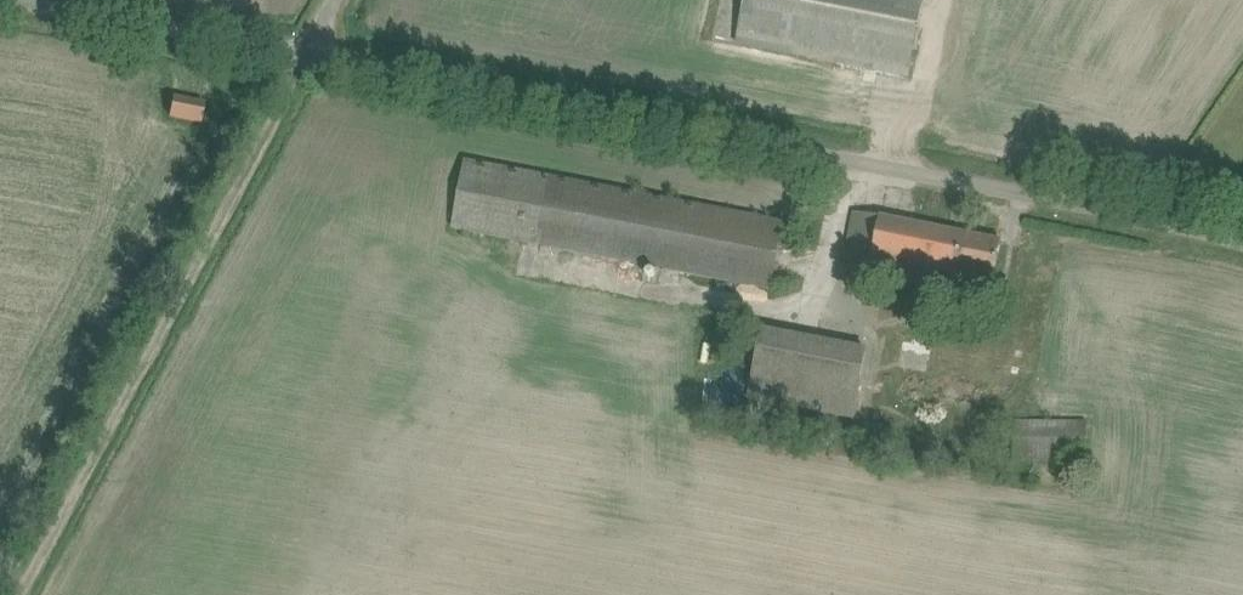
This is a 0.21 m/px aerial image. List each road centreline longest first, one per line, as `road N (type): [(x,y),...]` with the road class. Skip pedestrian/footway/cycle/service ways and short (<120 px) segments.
road 1 (unclassified): [(1242,247),(1159,224),(845,172),(308,56)]
road 2 (track): [(16,594),(308,56)]
road 3 (unclassified): [(308,56),(0,6)]

